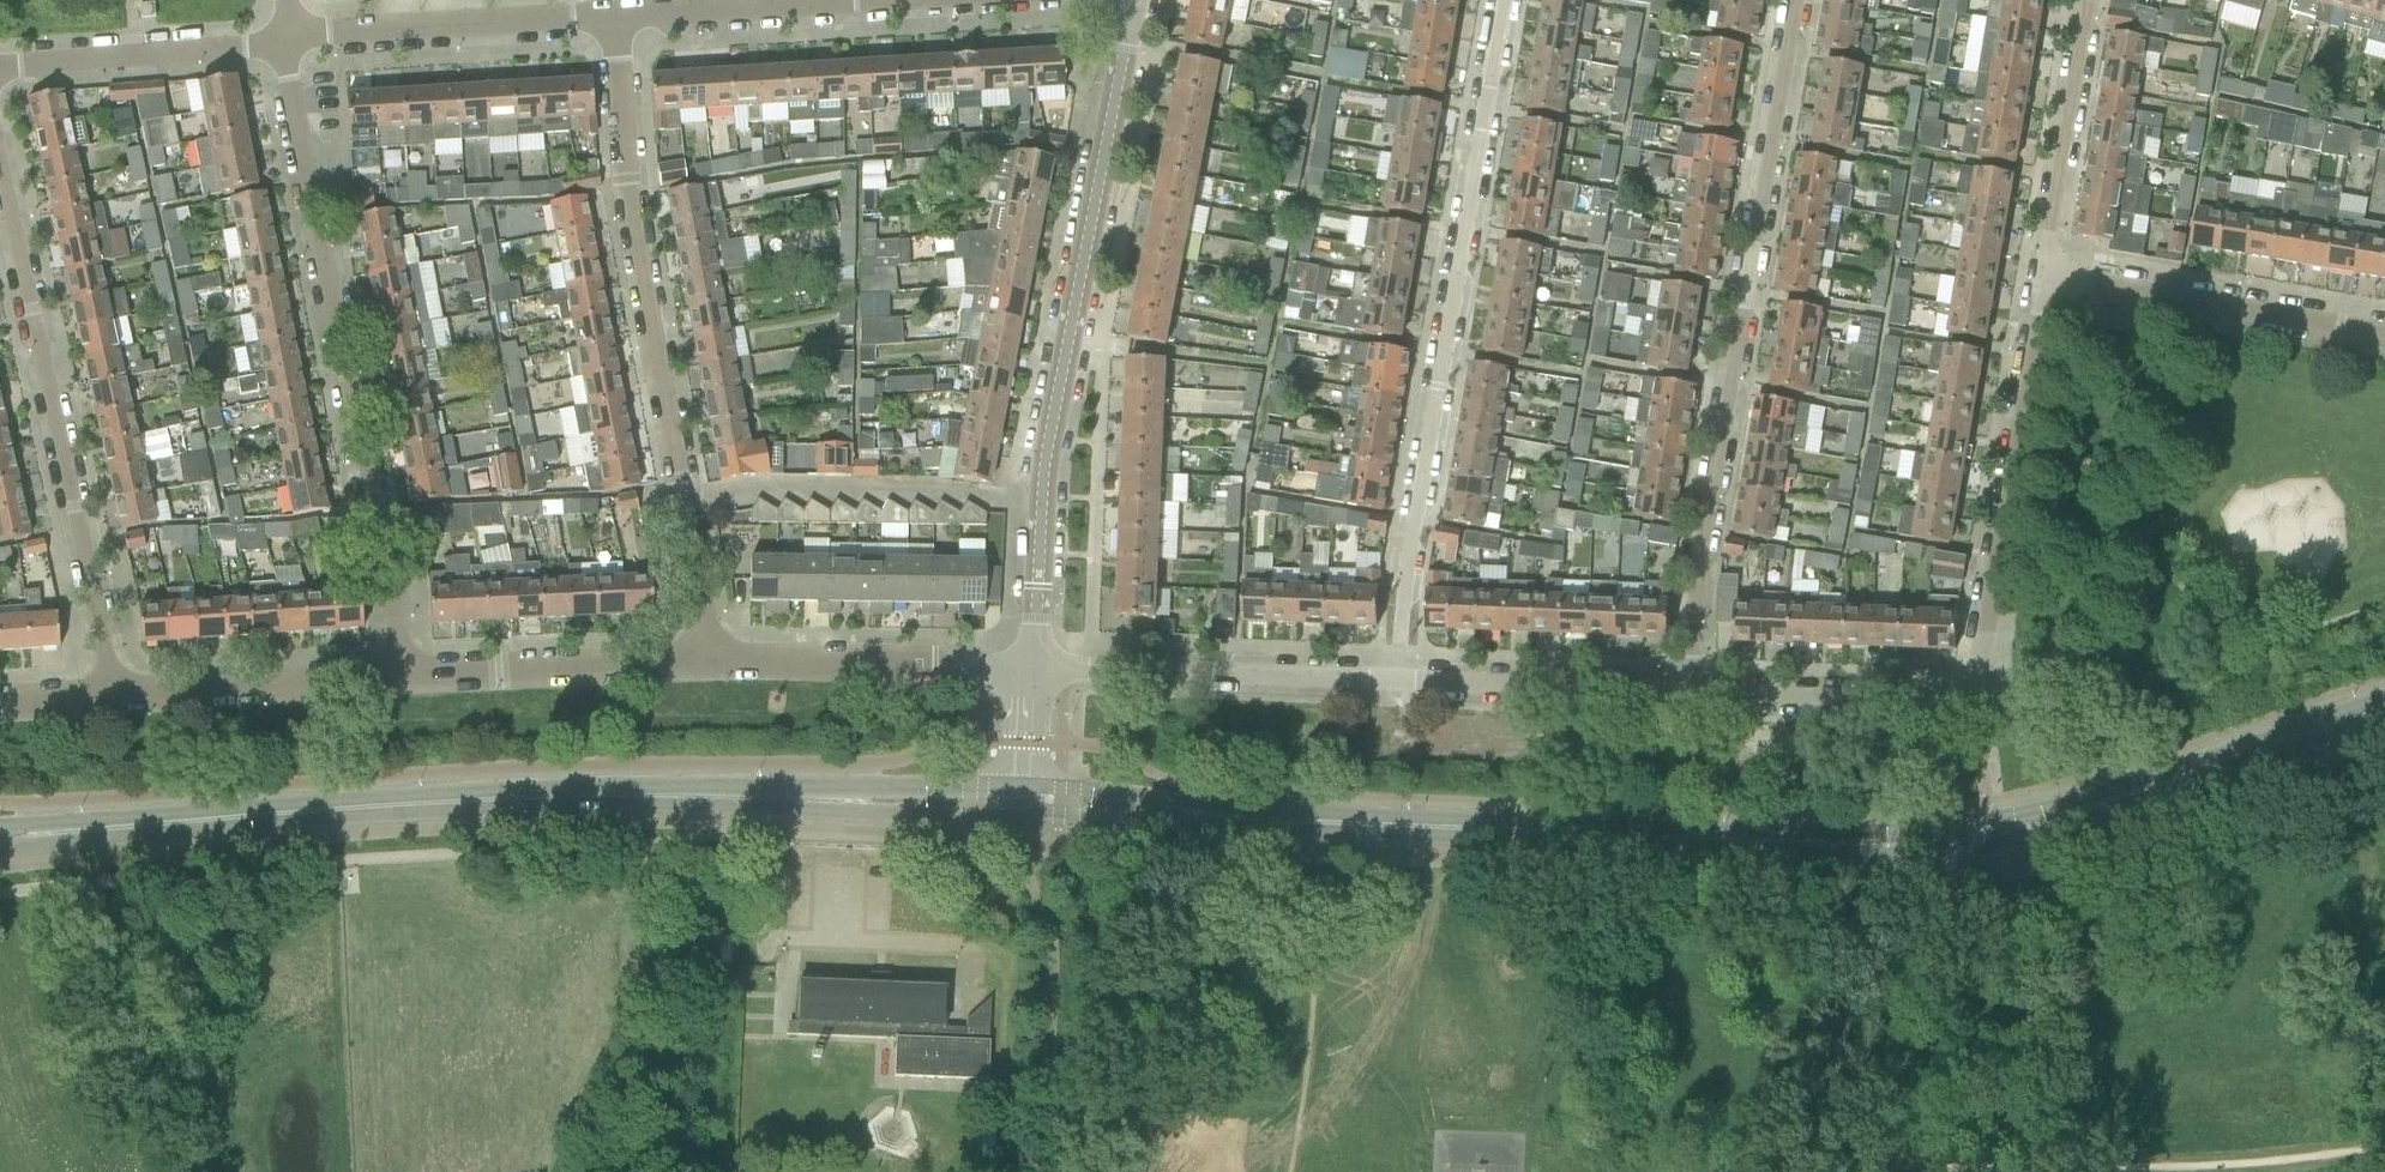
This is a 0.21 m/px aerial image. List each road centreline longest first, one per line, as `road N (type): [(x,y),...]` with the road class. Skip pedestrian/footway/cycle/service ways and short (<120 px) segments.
road 1 (secondary): [(69,835),(470,804),(832,801)]
road 2 (residential): [(1681,689),(1797,0)]
road 3 (residential): [(1502,0),(1394,680)]
road 4 (tertiary): [(1033,671),(1041,469),(1128,0)]
road 5 (residential): [(705,660),(625,179),(613,15)]
road 6 (residential): [(403,675),(287,40)]
road 7 (secondary): [(1227,820),(1785,844)]
road 8 (residential): [(110,695),(0,173)]
road 9 (residential): [(1975,693),(2042,277)]
road 10 (residential): [(1394,680),(1033,671)]
road 11 (residential): [(2384,337),(2042,277)]
road 12 (secondary): [(1785,844),(1869,852),(1989,845),(2117,801)]
road 13 (secondary): [(2117,801),(1785,844)]
road 14 (residential): [(705,660),(1033,671)]
road 15 (residential): [(287,40),(613,15)]
road 16 (residential): [(403,675),(705,660)]
road 17 (residential): [(1975,693),(1681,689)]
road 18 (residential): [(110,695),(403,675)]
road 19 (residential): [(0,68),(287,40)]
road 20 (residential): [(1681,689),(1394,680)]
road 21 (secondary): [(2117,801),(2384,712)]
road 22 (residential): [(2089,0),(2042,277)]
road 23 (secondary): [(1227,820),(1119,797),(1028,790)]
road 24 (secondary): [(1026,820),(1227,820)]
road 25 (secondary): [(1028,790),(897,789),(832,801)]
road 26 (residential): [(613,15),(808,3)]
road 27 (secondary): [(832,801),(1026,820)]

